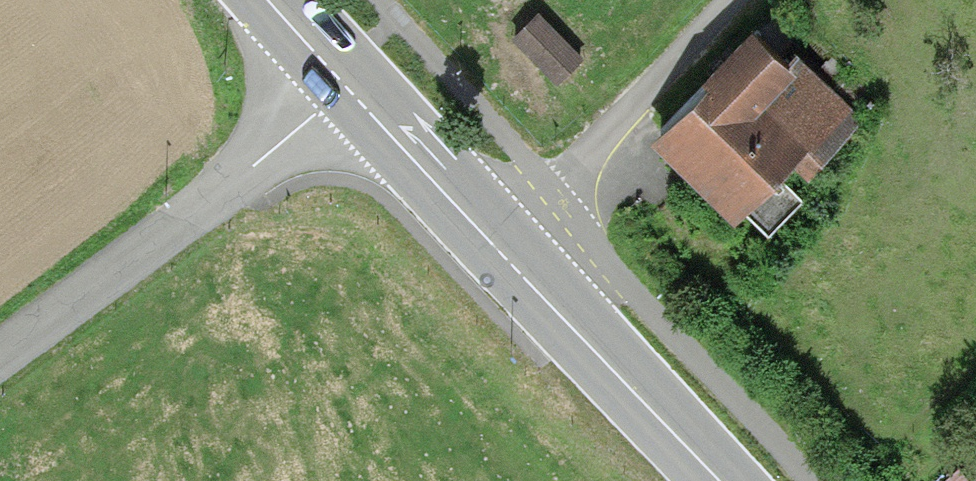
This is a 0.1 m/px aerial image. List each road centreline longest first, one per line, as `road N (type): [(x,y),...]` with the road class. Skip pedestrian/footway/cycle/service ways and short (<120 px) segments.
road 1 (secondary): [(355,88),(722,480)]
road 2 (residential): [(0,354),(355,88)]
road 3 (track): [(505,246),(737,0)]

